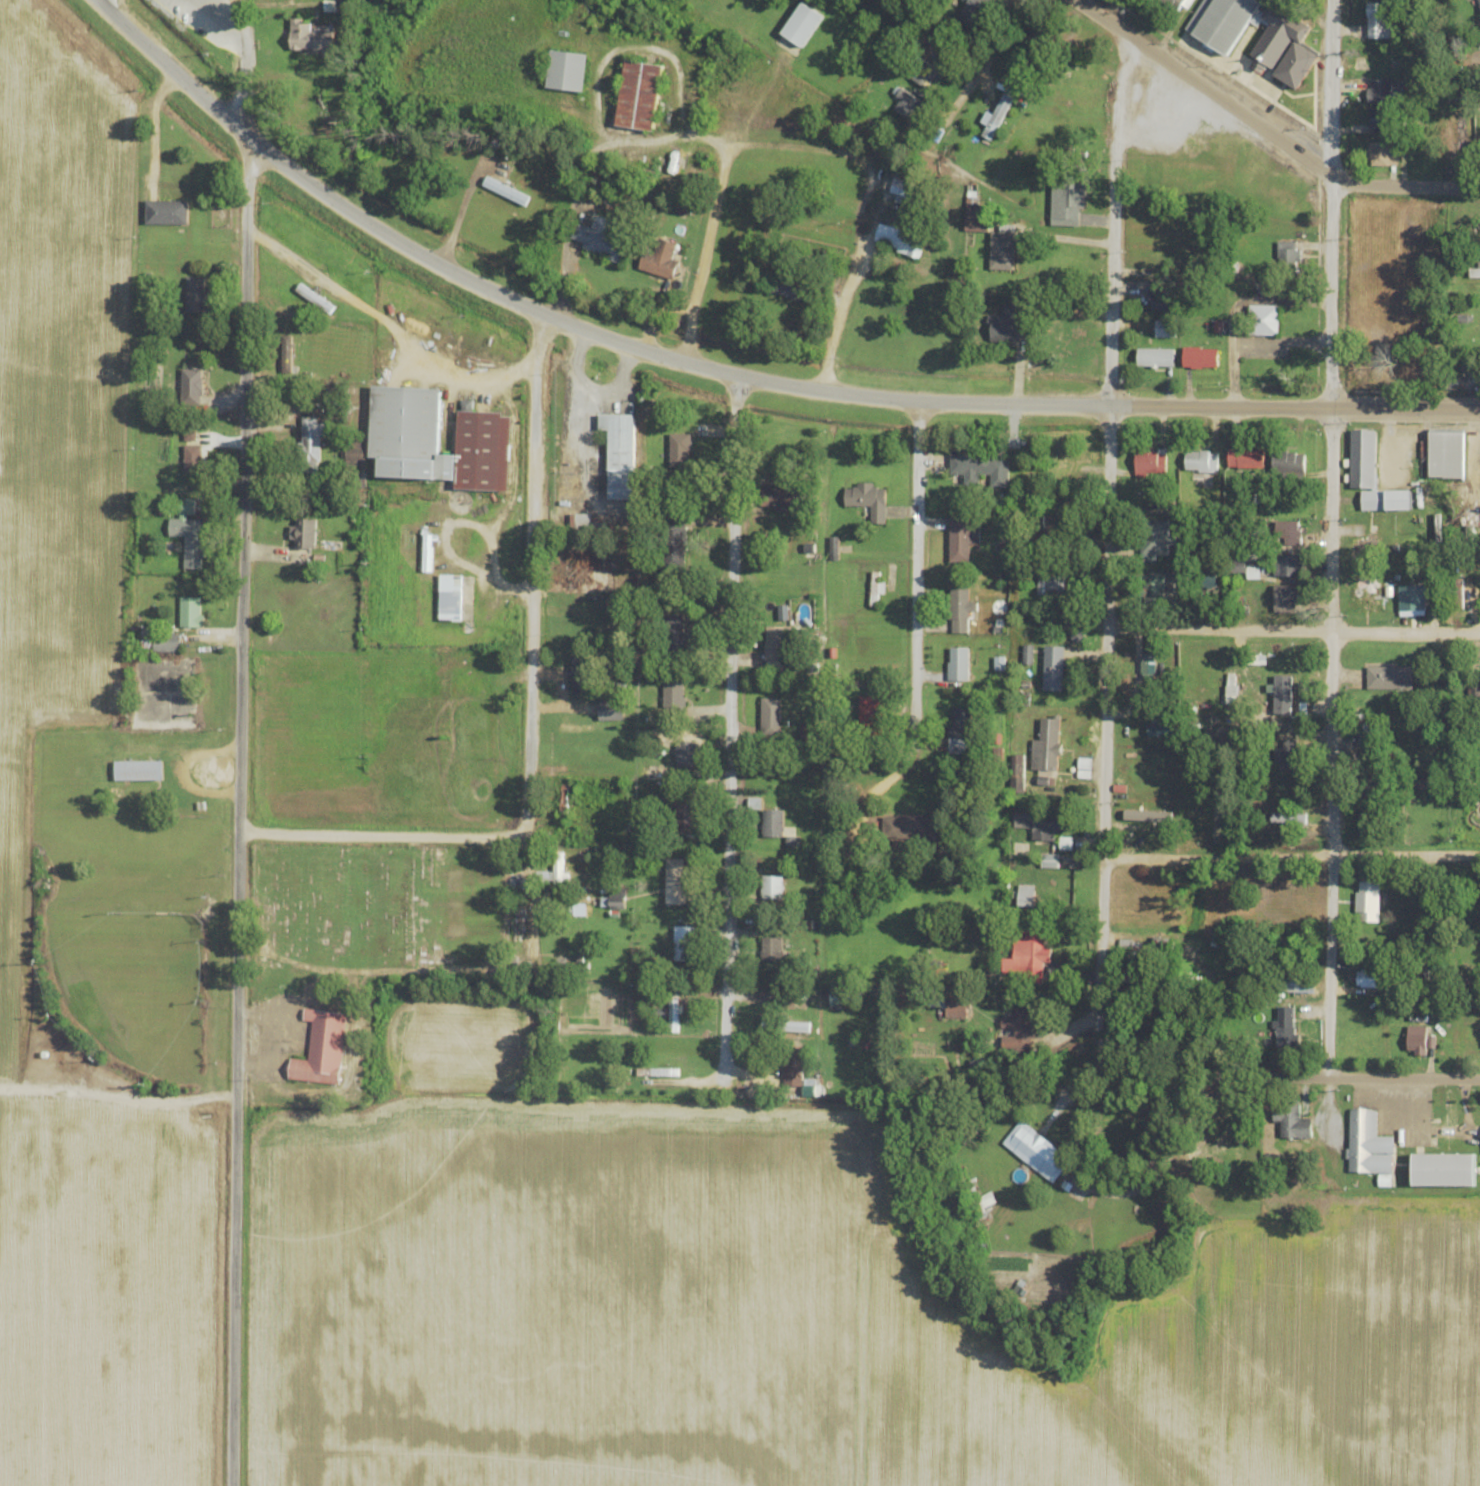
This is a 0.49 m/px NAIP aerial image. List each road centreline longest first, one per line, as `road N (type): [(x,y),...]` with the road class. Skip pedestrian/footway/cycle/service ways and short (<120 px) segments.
road 1 (secondary): [(1479,411),(885,398),(737,376),(636,350),(530,311),(318,191),(100,0)]
road 2 (residential): [(228,1305),(243,185),(264,144)]
road 3 (residential): [(1328,1076),(1331,0)]
road 4 (residential): [(1131,1069),(1104,1059),(1096,1004),(1115,130),(1121,92),(1146,46)]
road 5 (residential): [(235,833),(517,837),(527,813),(532,365),(545,317)]
road 6 (residential): [(726,1067),(737,376)]
road 7 (residential): [(827,810),(902,770),(914,742),(917,399)]
road 8 (residential): [(1479,855),(1099,855)]
road 9 (residential): [(1479,634),(1104,632)]
road 10 (residential): [(1479,1077),(1131,1069)]
road 11 (residential): [(1333,165),(1077,0)]
road 12 (residential): [(882,191),(856,154),(723,139),(603,137)]
road 13 (residential): [(882,191),(940,133),(1024,0)]
road 14 (residential): [(230,1092),(0,1087)]
road 15 (residential): [(723,139),(679,361)]
road 16 (residential): [(820,389),(832,326),(882,191)]
road 17 (residential): [(226,1485),(228,1305)]
road 18 (residential): [(1479,181),(1333,165)]
road 19 (residential): [(239,122),(241,0)]

